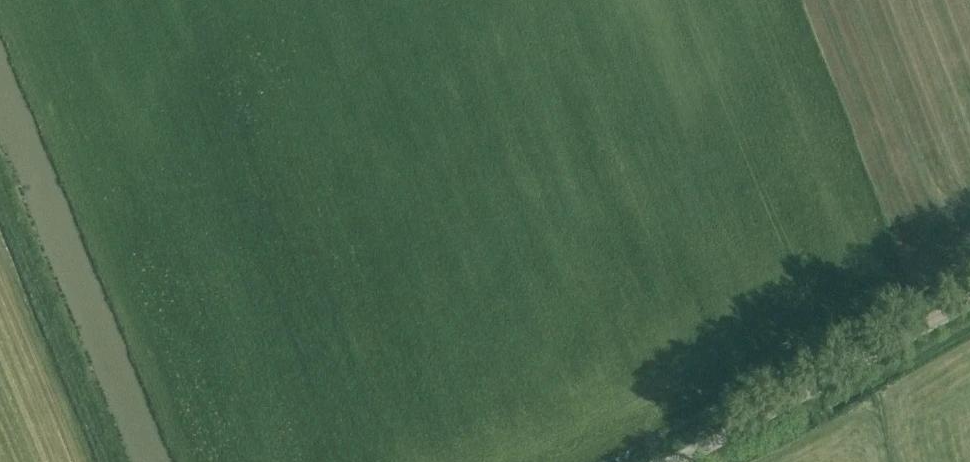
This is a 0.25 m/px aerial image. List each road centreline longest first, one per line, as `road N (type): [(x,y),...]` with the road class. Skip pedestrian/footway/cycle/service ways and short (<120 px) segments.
road 1 (unclassified): [(676,461),(969,300)]

